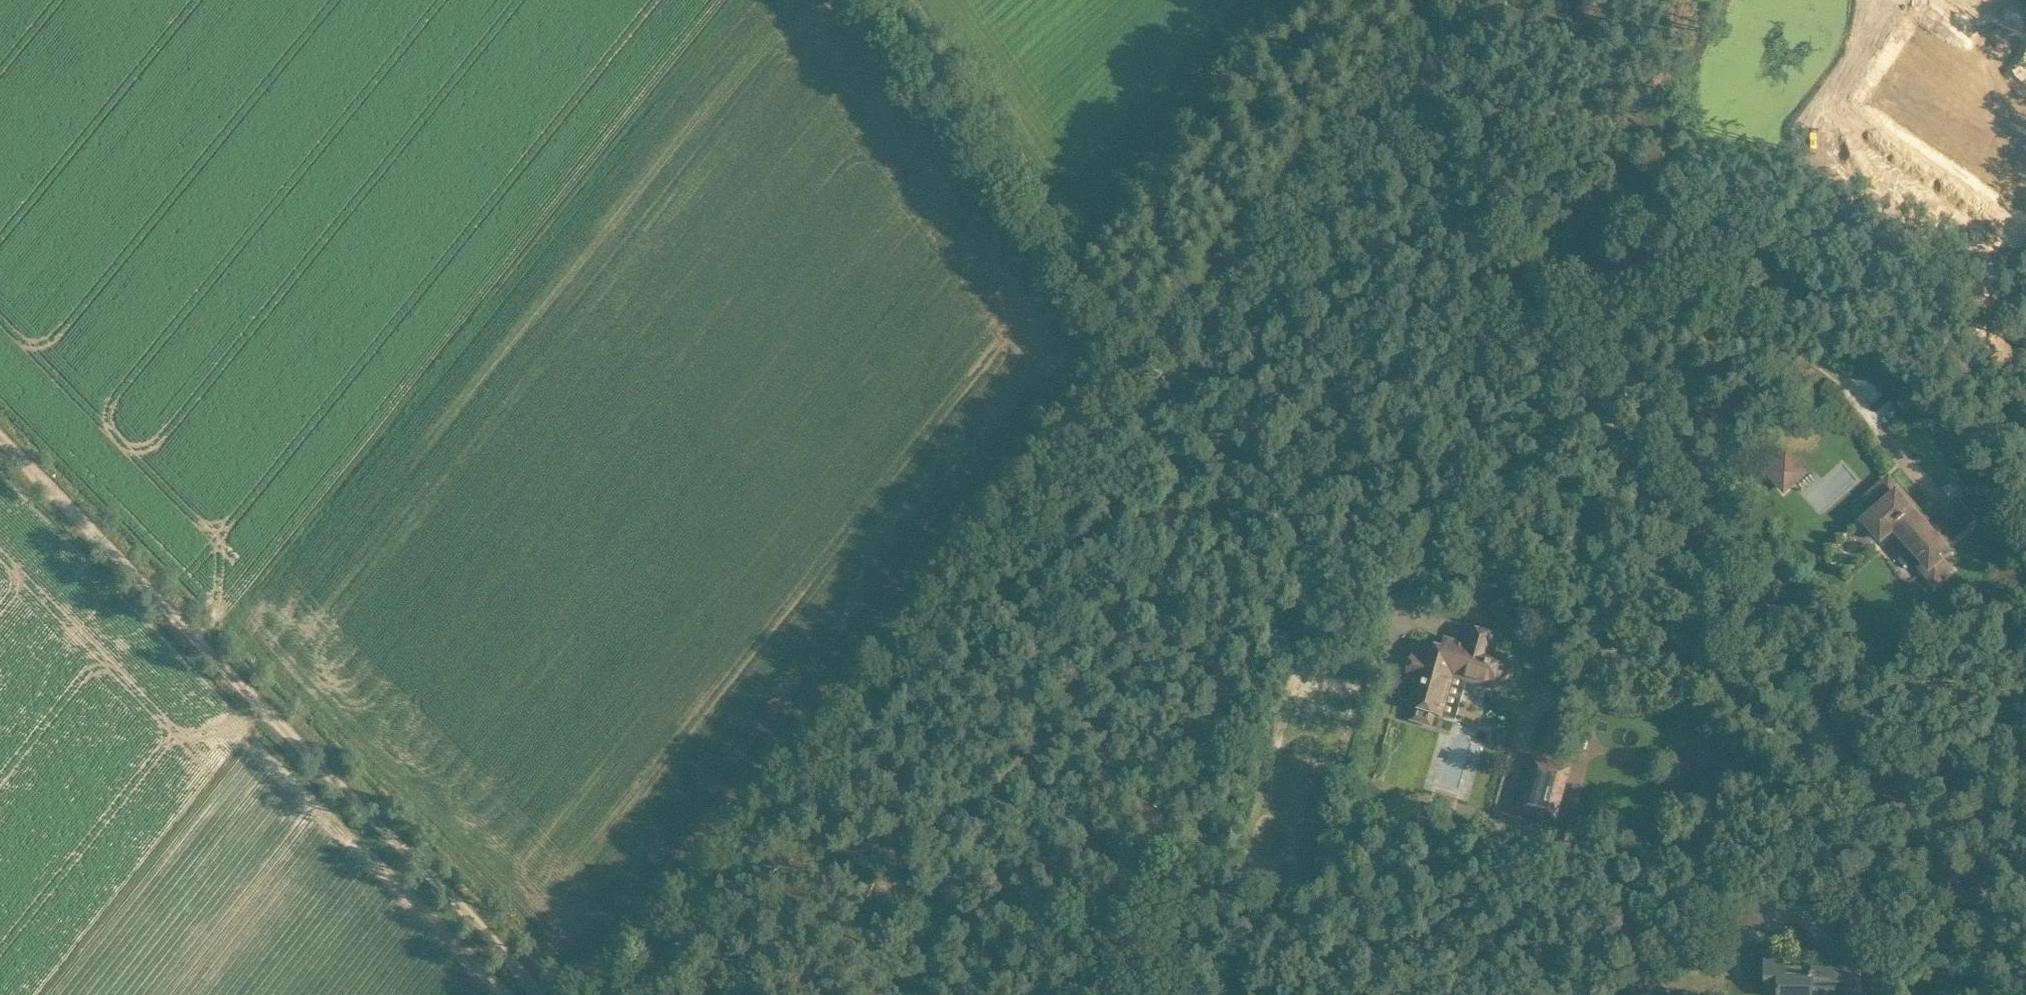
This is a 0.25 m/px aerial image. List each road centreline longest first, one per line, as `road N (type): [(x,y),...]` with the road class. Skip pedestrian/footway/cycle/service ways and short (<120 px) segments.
road 1 (unclassified): [(2025,970),(1368,74),(1422,0)]
road 2 (track): [(622,994),(1133,351)]
road 3 (track): [(541,994),(0,438)]
road 4 (track): [(1133,351),(880,0)]
road 5 (track): [(1133,351),(1368,74)]

